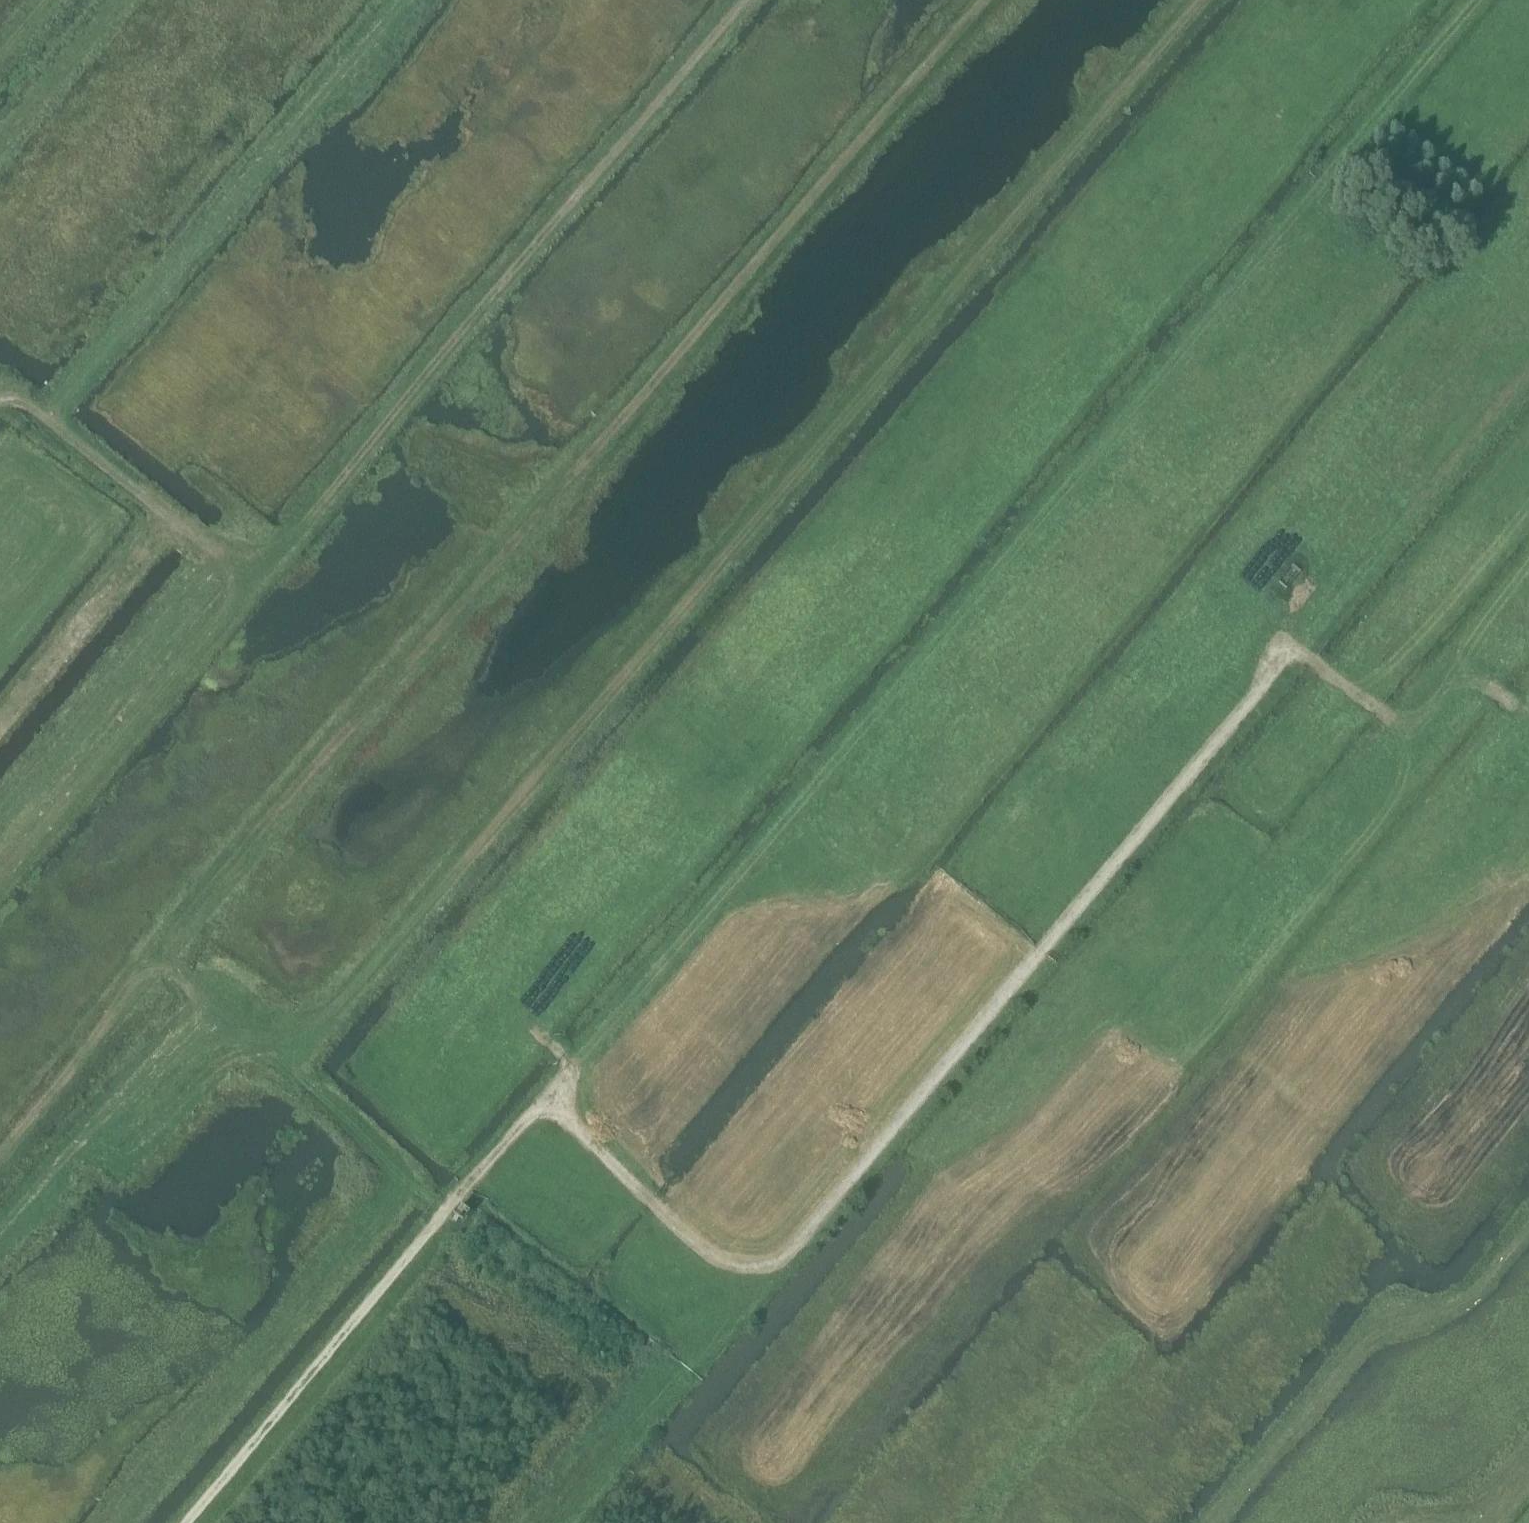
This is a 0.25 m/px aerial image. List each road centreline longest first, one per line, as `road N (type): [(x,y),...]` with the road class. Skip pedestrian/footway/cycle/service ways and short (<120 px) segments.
road 1 (track): [(536,1026),(572,1069),(549,1096),(673,1220),(716,1259),(750,1269),(783,1258),(1292,653),(1390,714)]
road 2 (track): [(549,1096),(191,1522)]
road 3 (track): [(750,1269),(545,1522)]

